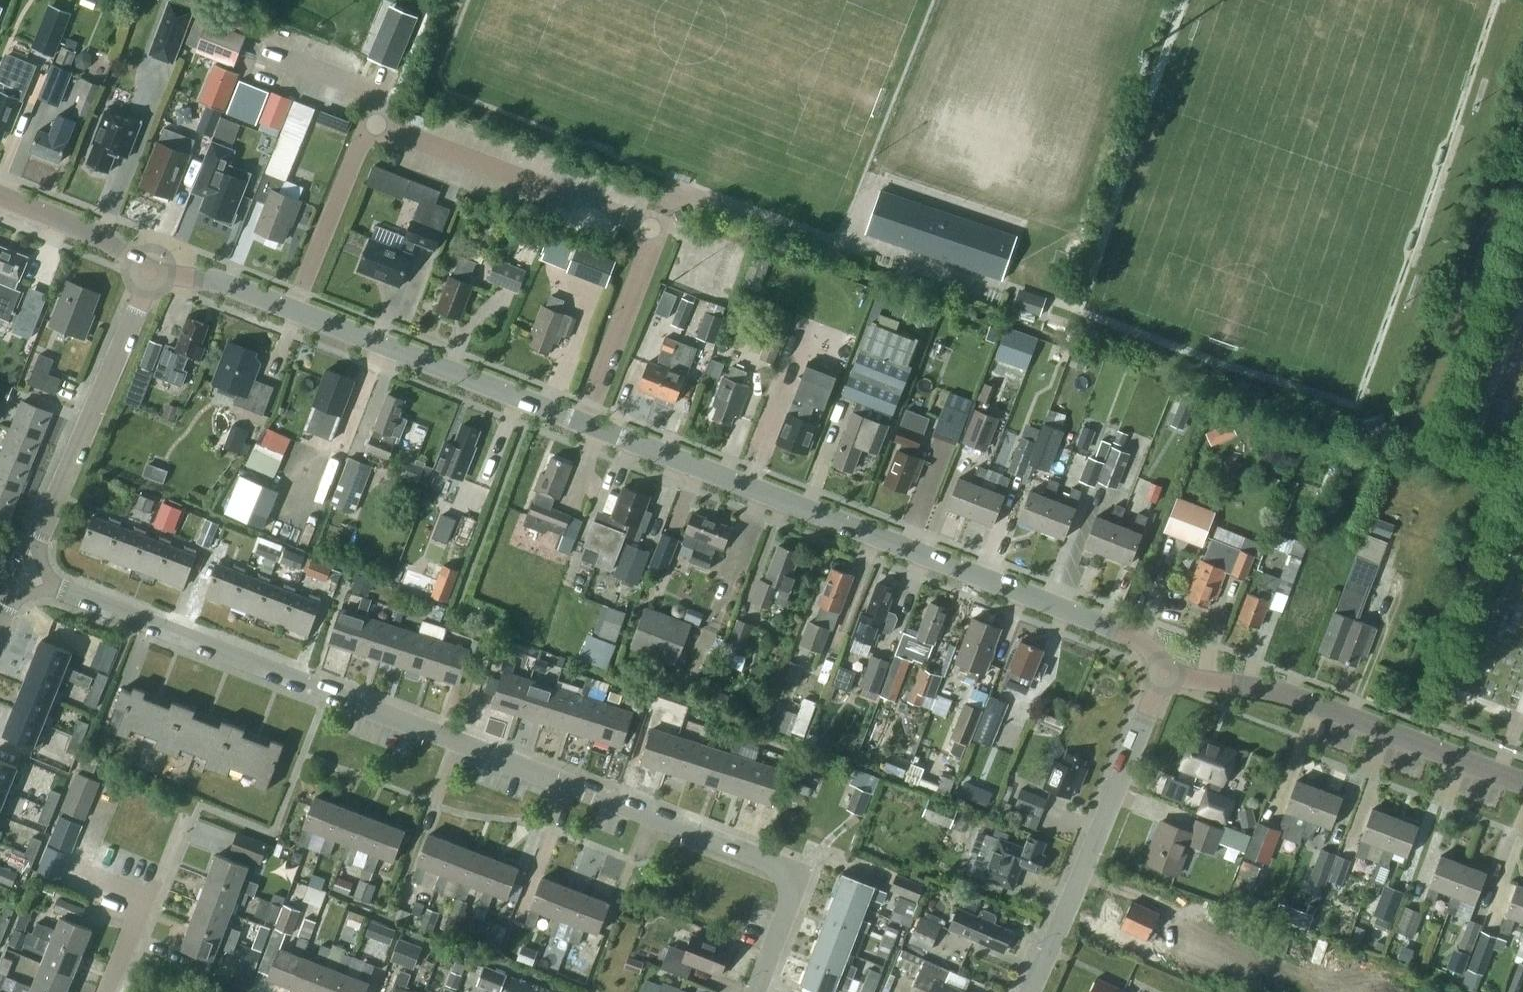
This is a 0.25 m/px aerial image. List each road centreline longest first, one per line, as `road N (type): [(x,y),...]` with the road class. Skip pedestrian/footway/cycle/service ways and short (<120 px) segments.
road 1 (residential): [(756,991),(803,870),(24,571)]
road 2 (tertiary): [(1174,674),(1144,635),(584,423)]
road 3 (unclassified): [(584,423),(655,230),(375,121)]
road 4 (tertiary): [(1522,786),(1233,677),(1174,674)]
road 5 (residential): [(1030,991),(1174,674)]
road 6 (residential): [(24,571),(155,259)]
road 7 (tertiary): [(584,423),(296,312)]
road 8 (unclassified): [(296,312),(375,121)]
road 9 (tertiary): [(155,259),(0,198)]
road 10 (unclassified): [(375,121),(384,96),(263,53)]
road 11 (tertiary): [(296,312),(155,259)]

